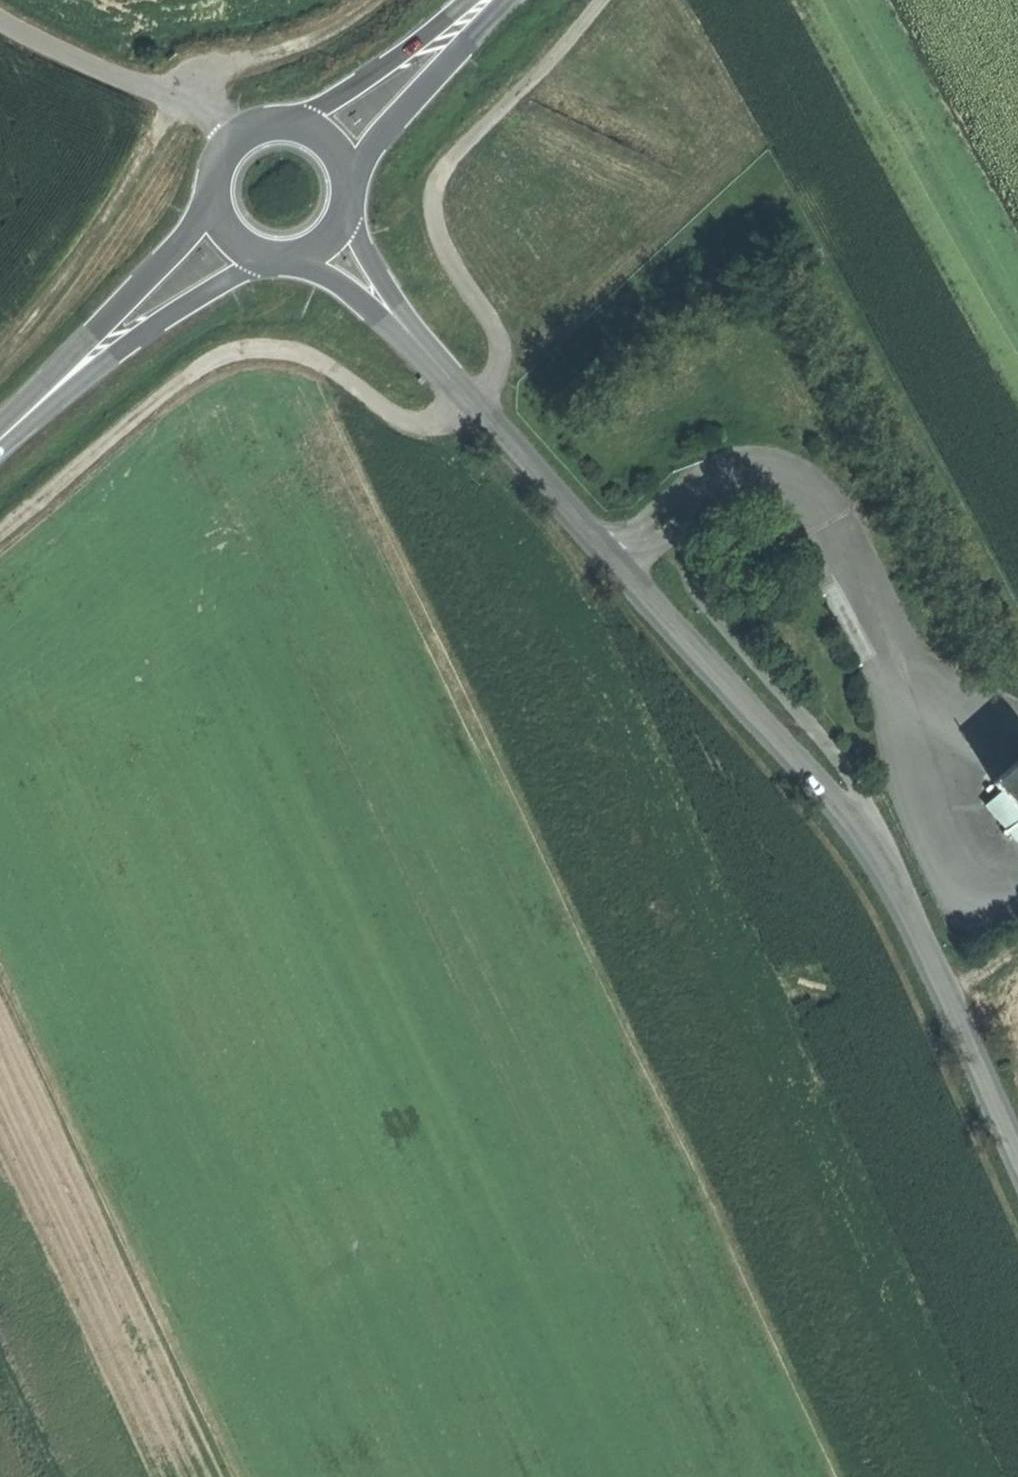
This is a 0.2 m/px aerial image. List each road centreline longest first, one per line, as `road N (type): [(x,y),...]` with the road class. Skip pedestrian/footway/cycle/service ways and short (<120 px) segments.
road 1 (track): [(0,533),(187,374),(252,345),(306,352),(407,423),(447,422),(474,402),(497,360),(493,331),(438,247),(433,212),(445,175),(605,0)]
road 2 (tertiary): [(1017,1158),(873,843),(474,402)]
road 3 (tertiary): [(43,407),(267,261)]
road 4 (tertiary): [(211,205),(43,407)]
road 5 (track): [(227,143),(198,109),(0,19)]
road 6 (tertiary): [(299,261),(474,402)]
road 7 (tertiary): [(474,402),(350,225)]
road 8 (tertiary): [(355,163),(493,0)]
road 9 (tertiary): [(478,0),(308,119)]
road 10 (tertiary): [(308,119),(274,117),(227,143),(212,174),(211,205)]

